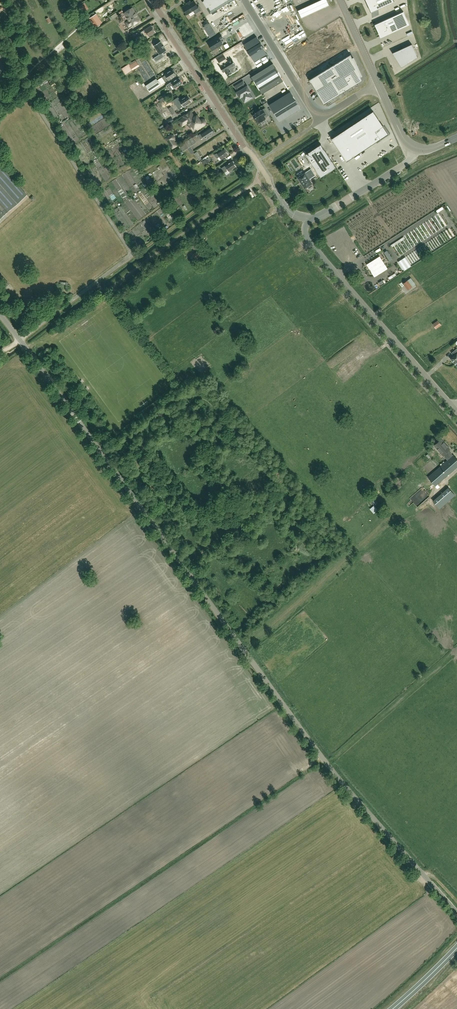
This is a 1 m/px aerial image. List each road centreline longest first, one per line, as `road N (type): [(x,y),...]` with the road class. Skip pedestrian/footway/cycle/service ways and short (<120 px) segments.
road 1 (unclassified): [(456,913),(336,775),(0,315)]
road 2 (residential): [(308,218),(292,213),(270,187),(152,0)]
road 3 (unclassified): [(456,412),(308,238),(308,218)]
road 4 (unclassified): [(320,120),(245,0)]
road 5 (unclassified): [(308,218),(405,165),(418,149)]

